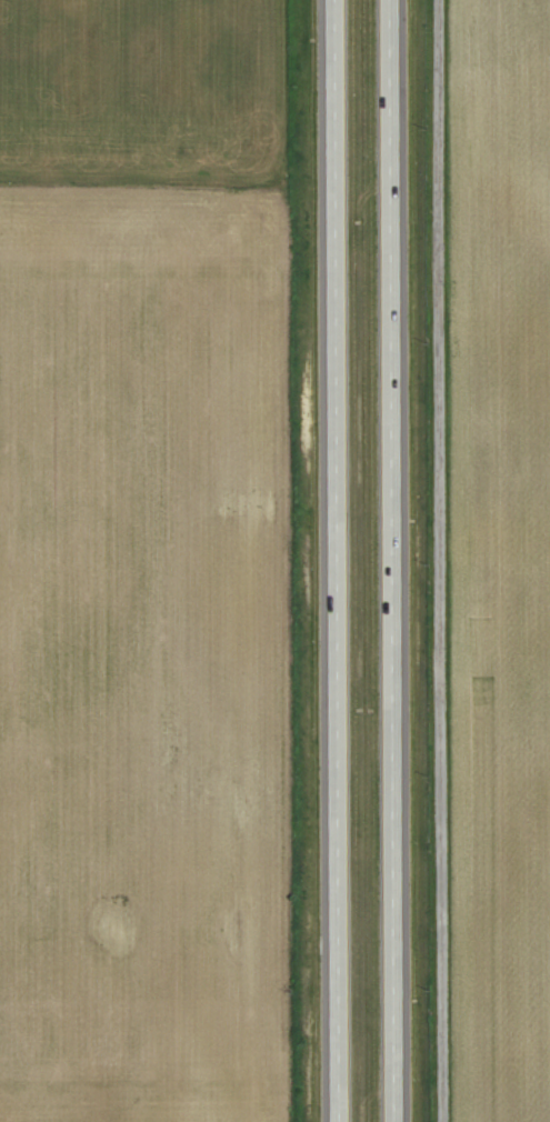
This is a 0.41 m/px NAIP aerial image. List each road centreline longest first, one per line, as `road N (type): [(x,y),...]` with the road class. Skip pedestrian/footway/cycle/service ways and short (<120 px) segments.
road 1 (primary): [(396,1121),(390,0)]
road 2 (primary): [(330,0),(334,1121)]
road 3 (residential): [(442,1121),(439,0)]

